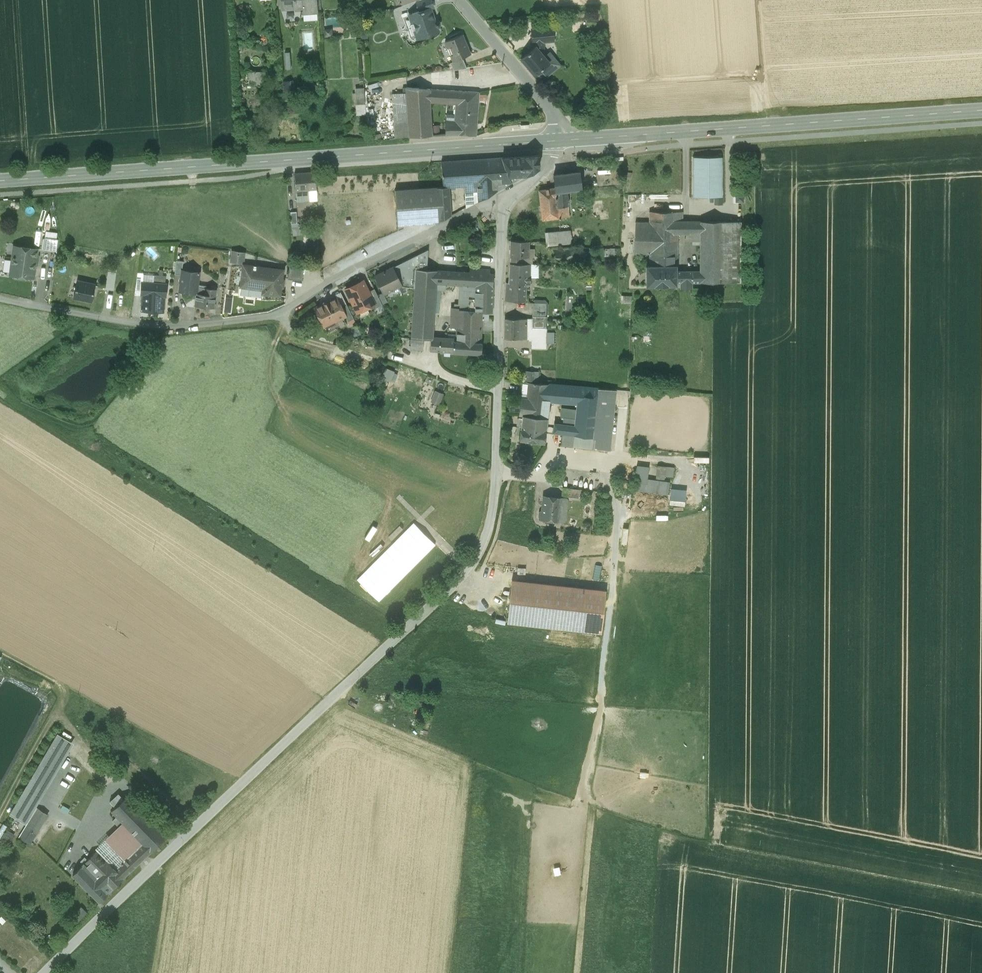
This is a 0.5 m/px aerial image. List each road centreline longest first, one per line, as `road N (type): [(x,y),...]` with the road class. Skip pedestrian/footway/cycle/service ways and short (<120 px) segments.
road 1 (unclassified): [(510,194),(501,222),(495,493),(481,545),(438,604),(46,972)]
road 2 (secondary): [(0,181),(560,140)]
road 3 (residential): [(0,299),(169,327),(282,314),(510,194)]
road 4 (secondary): [(560,140),(981,112)]
road 5 (unclassified): [(458,0),(554,110),(560,140)]

